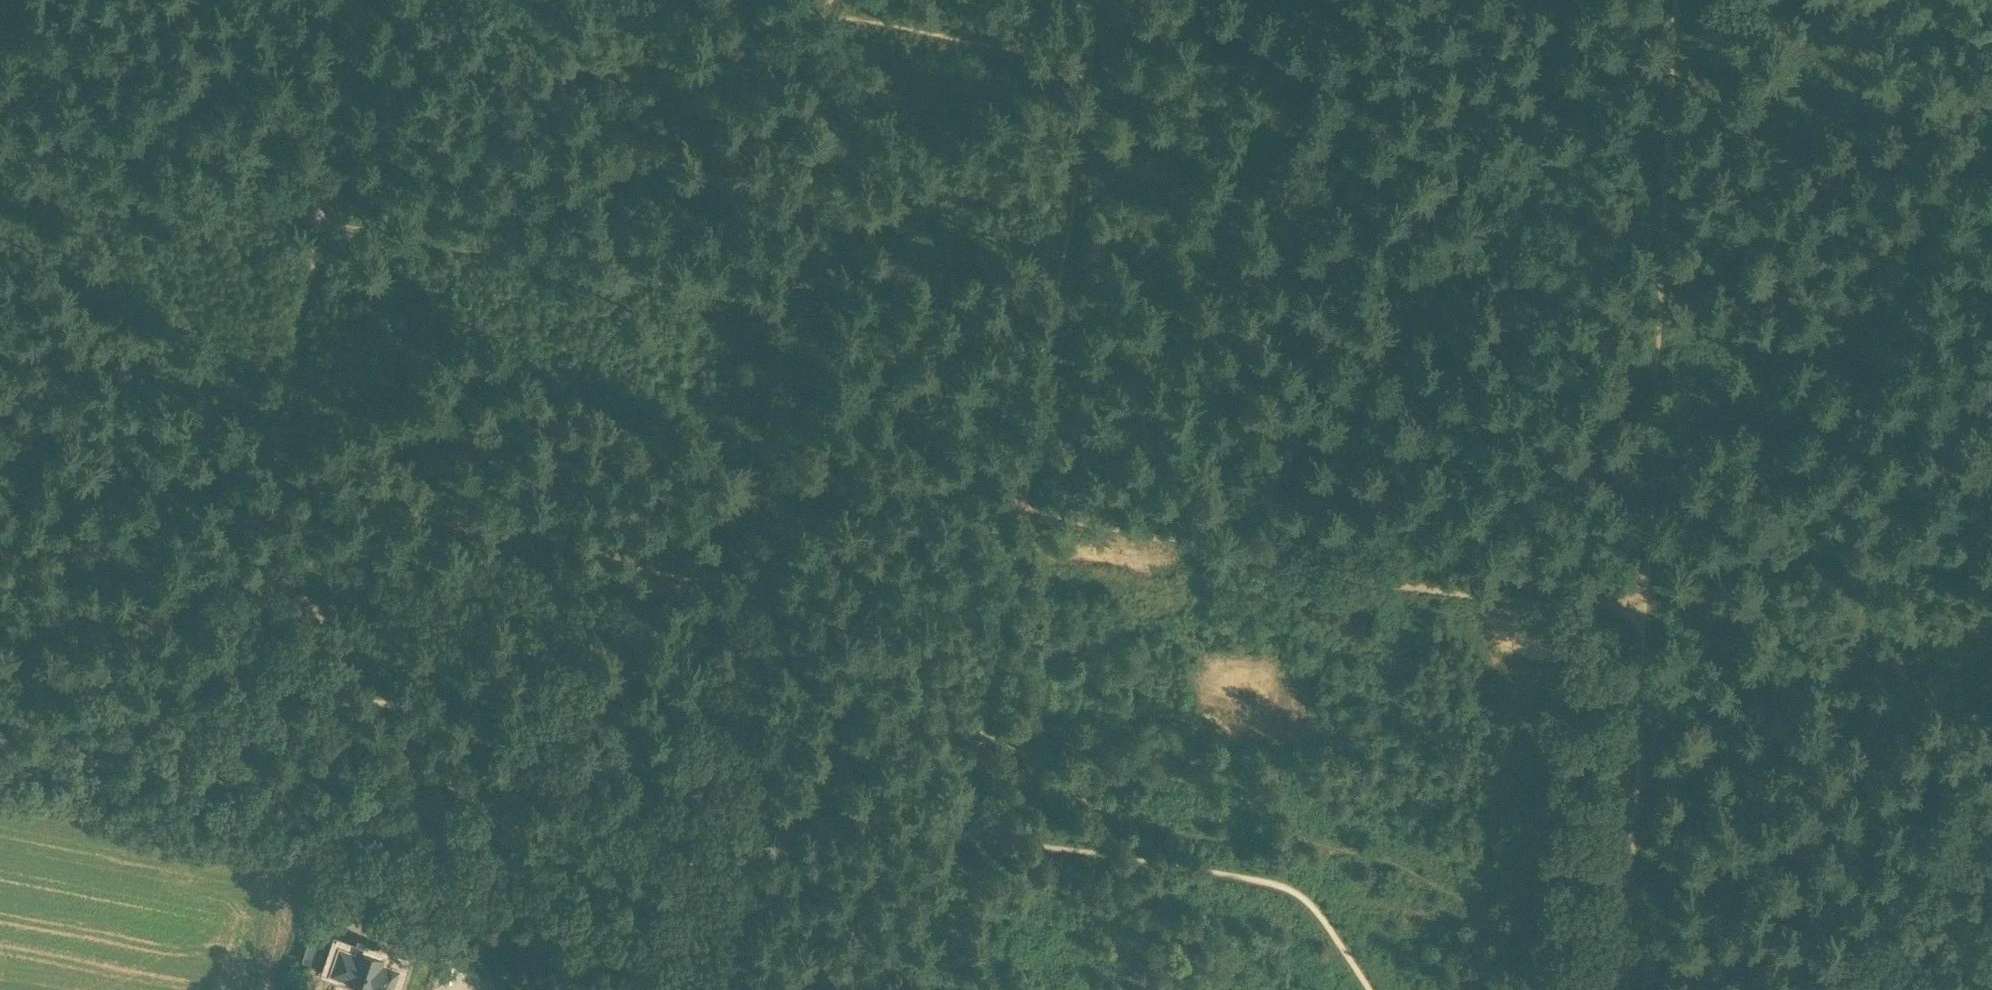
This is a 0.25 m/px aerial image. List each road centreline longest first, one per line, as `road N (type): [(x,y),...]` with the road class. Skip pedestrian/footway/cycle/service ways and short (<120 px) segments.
road 1 (track): [(662,989),(739,590),(261,494),(0,453)]
road 2 (track): [(1028,511),(838,409),(783,328),(728,302),(0,169)]
road 3 (track): [(1109,0),(1028,511),(932,989)]
road 4 (track): [(1623,989),(1670,0)]
road 5 (track): [(659,985),(611,929),(549,900),(0,800)]
road 6 (track): [(1028,511),(1249,546),(1310,570),(1512,601),(1641,607)]
road 7 (track): [(739,590),(839,0)]
road 8 (track): [(214,838),(247,648)]

